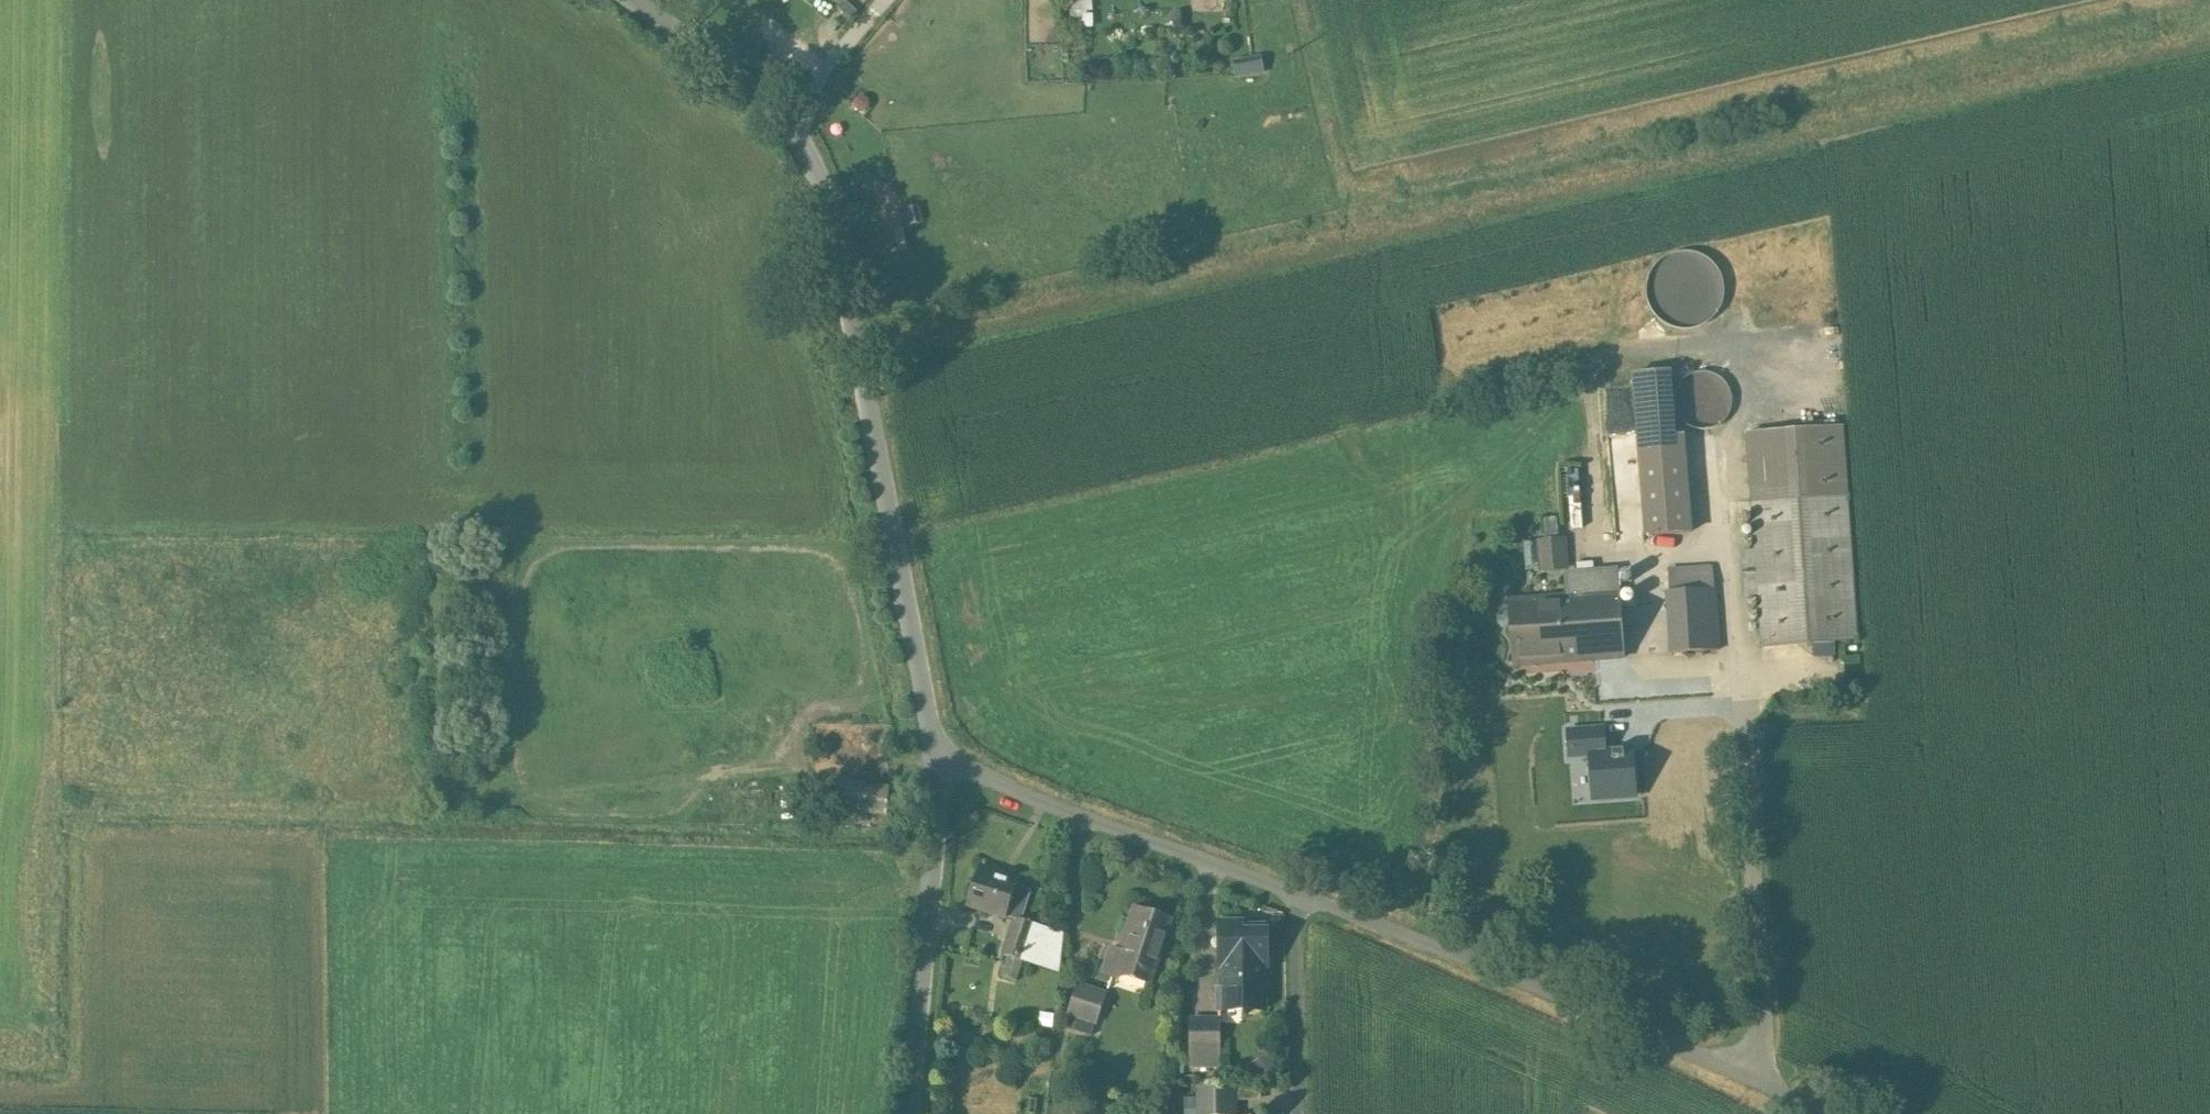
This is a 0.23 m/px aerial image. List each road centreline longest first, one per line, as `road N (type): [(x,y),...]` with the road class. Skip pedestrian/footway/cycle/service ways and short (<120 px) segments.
road 1 (unclassified): [(1822,1113),(1568,1002),(940,765)]
road 2 (residential): [(940,765),(823,196),(798,132),(625,0)]
road 3 (residential): [(907,1113),(940,765)]

